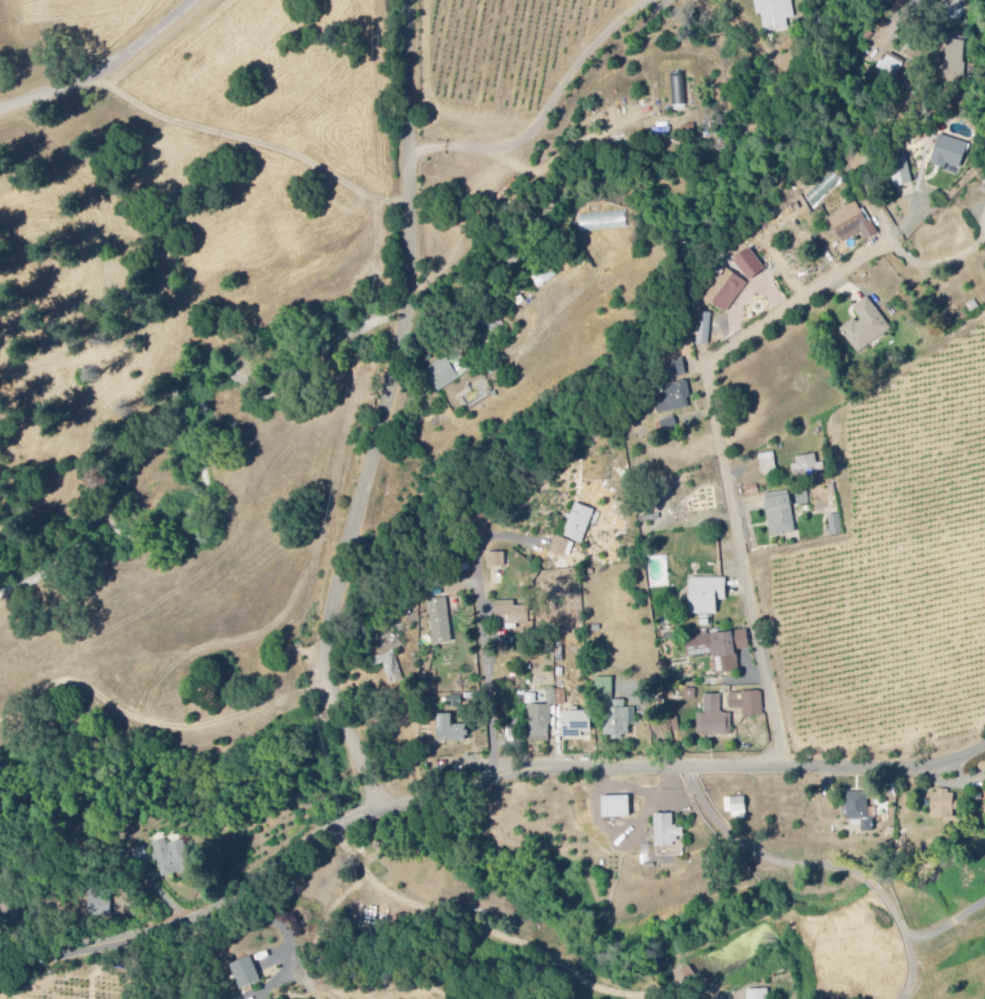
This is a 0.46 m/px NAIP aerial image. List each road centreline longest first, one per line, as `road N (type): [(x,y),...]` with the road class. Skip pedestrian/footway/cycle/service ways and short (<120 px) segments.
road 1 (tertiary): [(984,740),(913,764),(557,766),(485,779),(308,840),(199,911),(0,977)]
road 2 (track): [(0,102),(92,68),(161,118),(302,156),(355,206),(490,192),(541,173),(598,72),(681,0)]
road 3 (residential): [(786,765),(709,378),(723,355),(871,260),(951,180)]
road 4 (residential): [(374,811),(326,670),(395,377)]
road 5 (residential): [(395,377),(412,282),(410,0)]
road 6 (residential): [(683,765),(710,812),(747,848),(770,861),(853,878),(886,900),(911,948),(908,998)]

